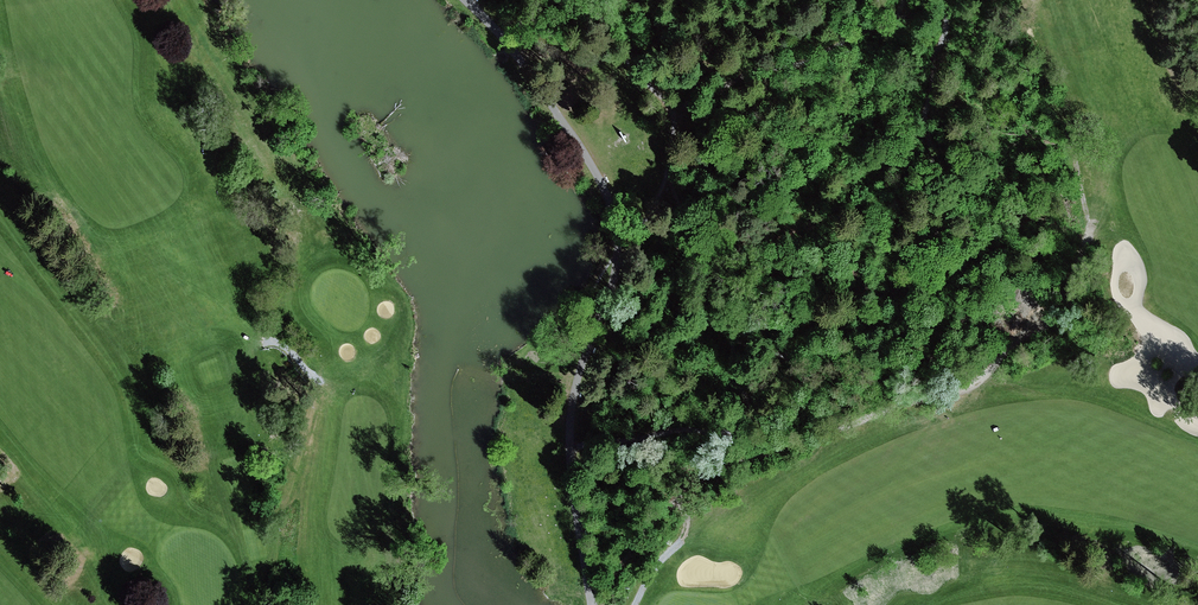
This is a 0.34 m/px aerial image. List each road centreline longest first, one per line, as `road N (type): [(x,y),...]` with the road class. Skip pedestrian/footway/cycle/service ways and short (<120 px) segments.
road 1 (track): [(466,0),(504,38),(566,127),(617,227),(616,265),(571,422),(592,604)]
road 2 (track): [(592,604),(695,484),(975,382),(1046,287)]
road 3 (track): [(394,604),(396,440)]
road 4 (track): [(636,604),(681,541),(678,500)]

